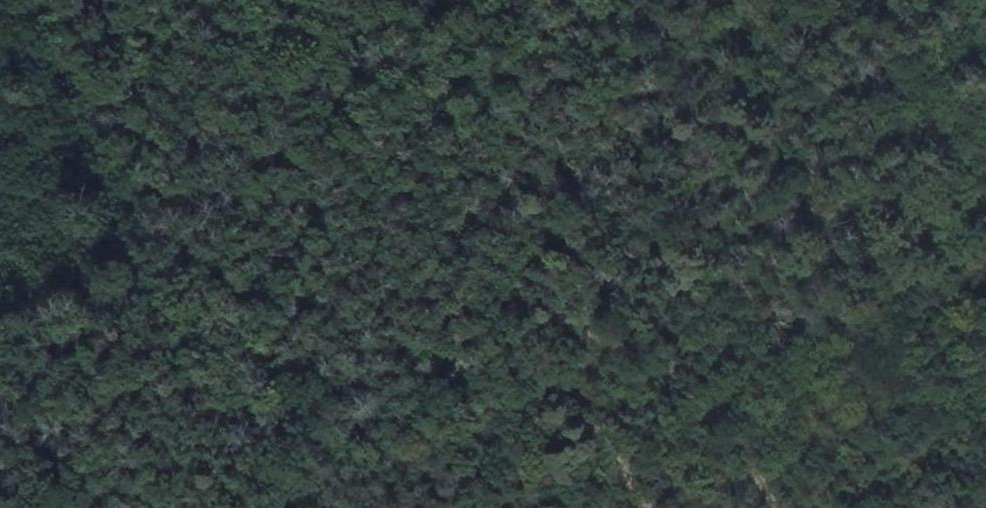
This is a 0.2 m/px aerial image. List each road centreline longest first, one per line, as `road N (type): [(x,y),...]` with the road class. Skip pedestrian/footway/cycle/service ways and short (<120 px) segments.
road 1 (track): [(0,315),(288,297),(432,308),(567,374),(662,507)]
road 2 (track): [(778,507),(691,394),(638,354),(552,316),(425,288),(288,297)]

